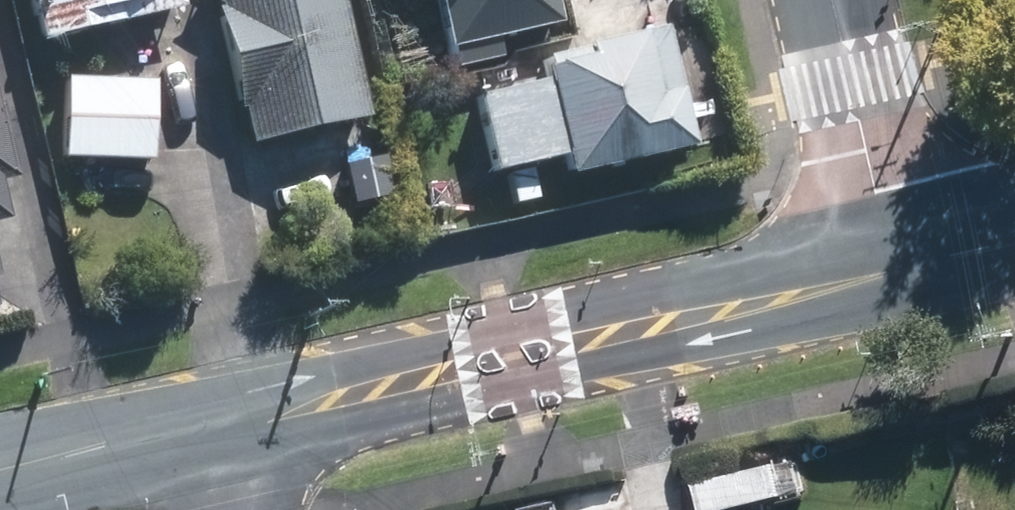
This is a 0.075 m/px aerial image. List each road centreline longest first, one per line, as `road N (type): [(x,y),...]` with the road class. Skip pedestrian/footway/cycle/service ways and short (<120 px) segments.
road 1 (tertiary): [(229,421),(892,268)]
road 2 (residential): [(836,0),(892,268)]
road 3 (tertiary): [(0,473),(229,421)]
road 4 (tertiary): [(892,268),(1014,241)]

